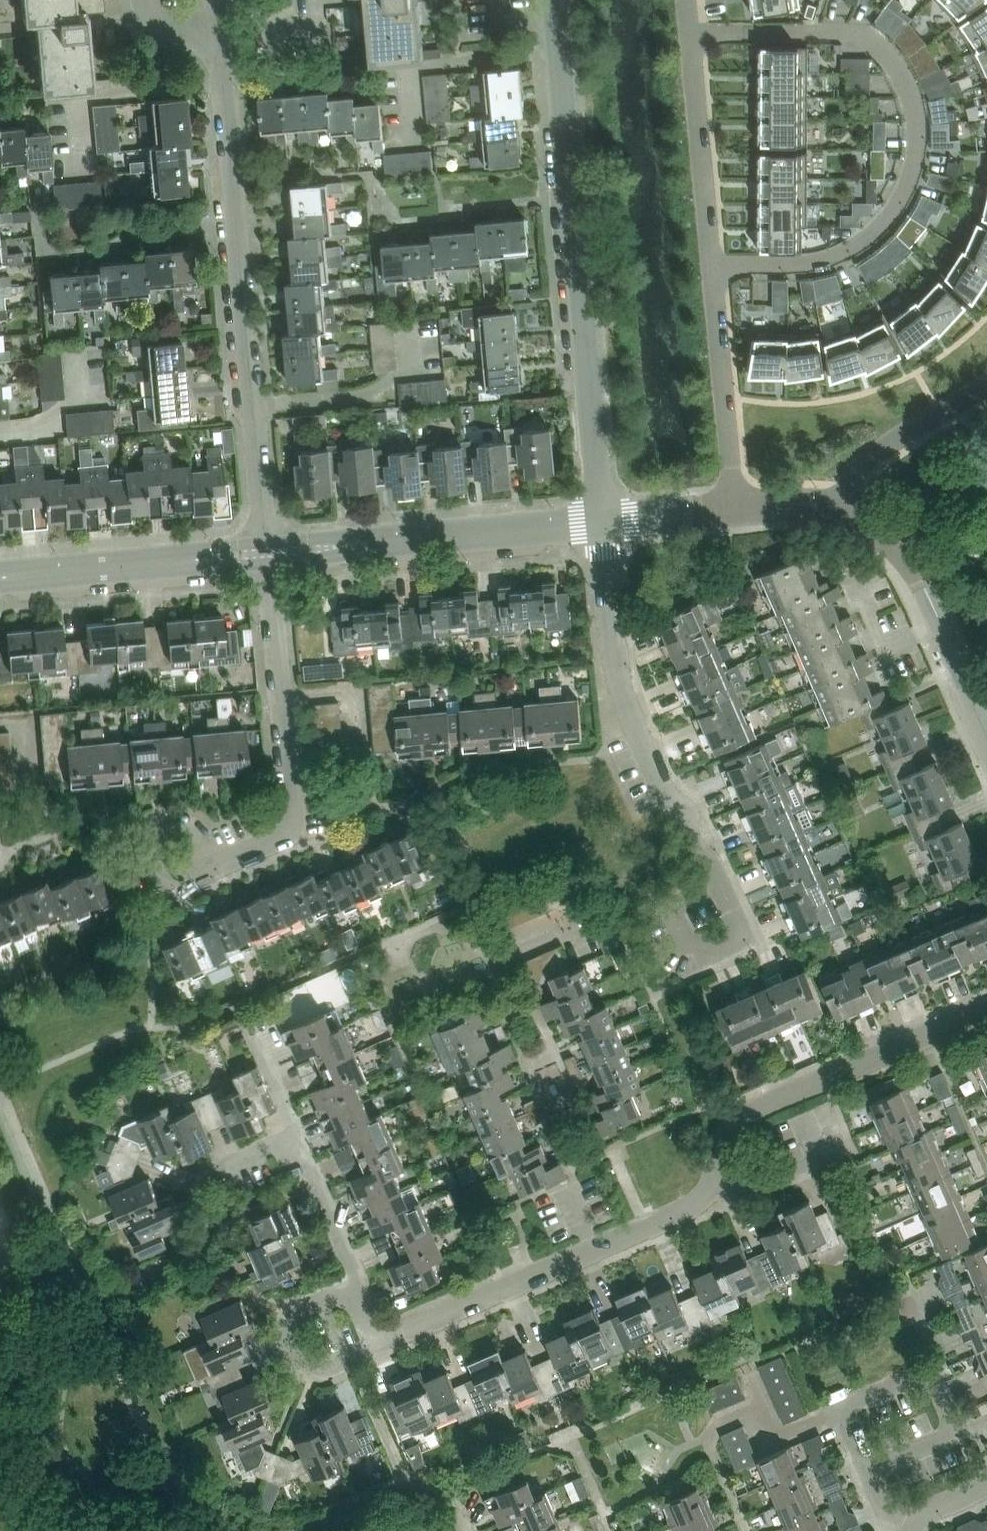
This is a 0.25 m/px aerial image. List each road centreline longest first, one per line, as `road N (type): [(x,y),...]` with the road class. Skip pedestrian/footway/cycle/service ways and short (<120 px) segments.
road 1 (residential): [(715,266),(820,261),(878,233),(912,177),(916,116),(896,69),(865,33),(692,36)]
road 2 (residential): [(601,523),(554,0)]
road 3 (residential): [(266,543),(219,30)]
road 4 (residential): [(720,887),(693,823),(660,786),(625,709),(601,523)]
road 5 (residential): [(371,1339),(691,1211),(714,1185)]
road 6 (residential): [(214,870),(277,845),(292,822),(268,565)]
road 7 (residential): [(714,1185),(724,1139),(742,1117),(986,1012)]
road 8 (residential): [(980,722),(891,540),(837,508)]
road 9 (residential): [(349,546),(601,523)]
road 10 (residential): [(715,266),(734,511)]
road 11 (residential): [(692,36),(715,266)]
road 12 (residential): [(867,1473),(849,1434),(855,1406),(929,1373),(950,1422)]
road 13 (residential): [(837,508),(862,465),(986,387)]
road 14 (residential): [(349,1299),(292,1321),(289,1342),(299,1364),(325,1373),(363,1357),(371,1339)]
road 15 (residential): [(6,579),(196,561)]
road 16 (residential): [(281,1150),(307,1172),(356,1281),(349,1299)]
road 17 (residential): [(214,870),(189,833),(150,836),(140,851),(146,871),(160,886),(176,886)]
road 18 (residential): [(197,1258),(228,1170),(281,1150)]
road 19 (residential): [(734,511),(601,523)]
road 20 (residential): [(281,1150),(292,1128),(256,1036)]
road 21 (residential): [(709,957),(684,947),(670,910),(720,887)]

